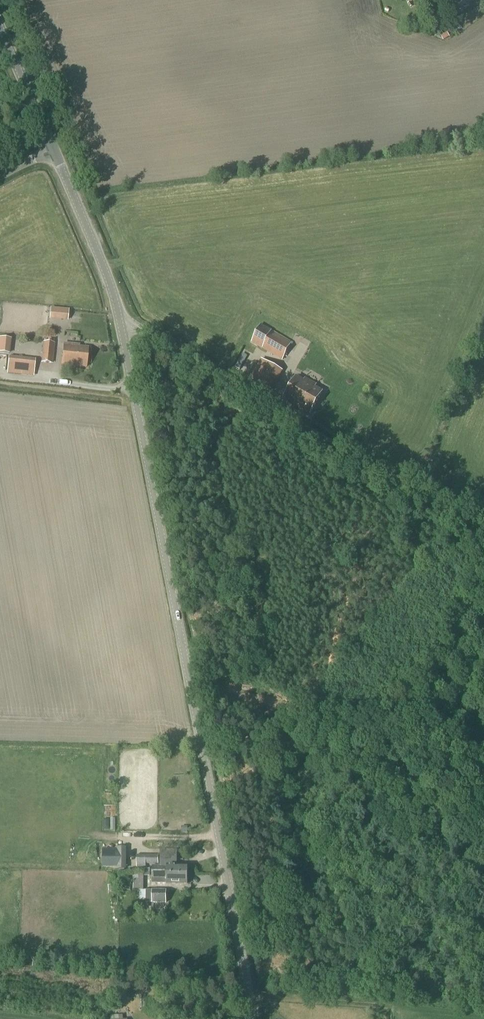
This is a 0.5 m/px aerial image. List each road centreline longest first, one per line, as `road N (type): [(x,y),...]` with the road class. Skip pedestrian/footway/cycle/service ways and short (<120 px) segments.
road 1 (tertiary): [(251,1018),(122,329)]
road 2 (unclassified): [(483,546),(178,352),(122,329)]
road 3 (track): [(191,687),(483,759)]
road 4 (tertiary): [(122,329),(55,149)]
road 5 (tertiary): [(55,149),(0,23)]

